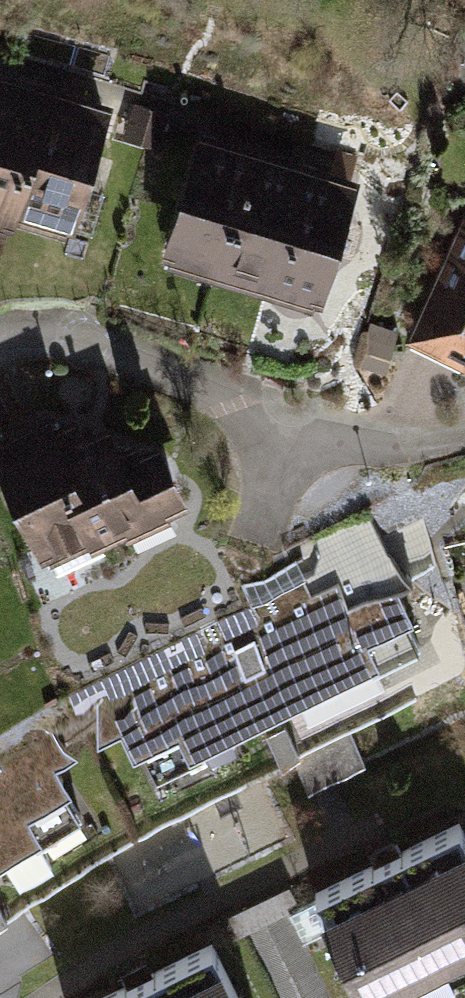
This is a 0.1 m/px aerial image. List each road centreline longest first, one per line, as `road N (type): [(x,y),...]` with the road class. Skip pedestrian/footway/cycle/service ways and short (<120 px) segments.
road 1 (residential): [(464,434),(403,449),(281,445),(160,372),(100,347),(22,335),(0,342)]

